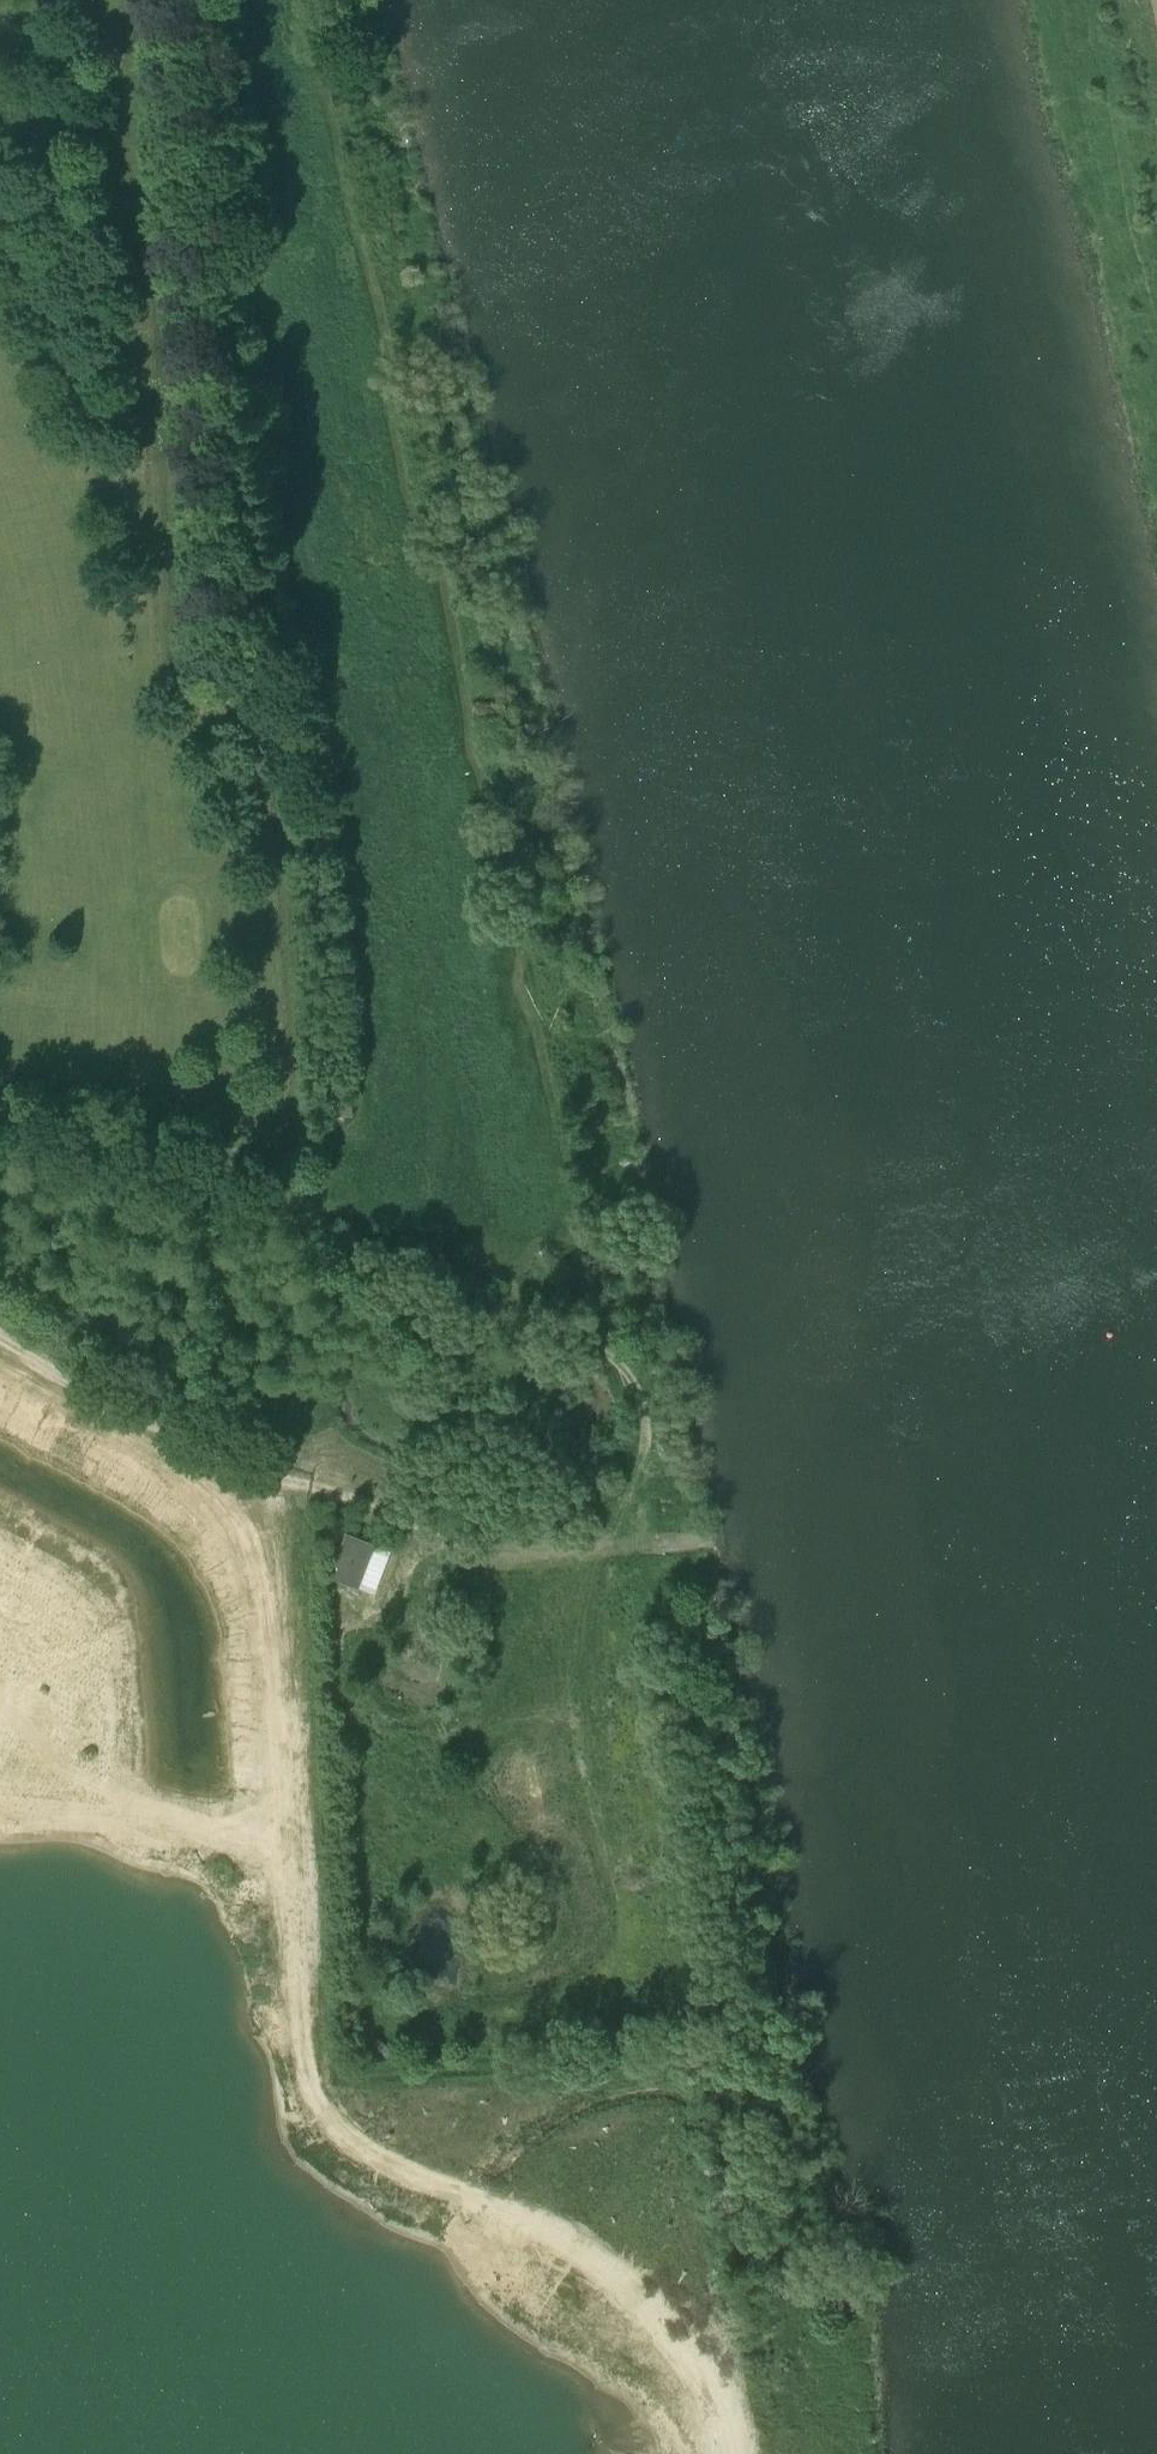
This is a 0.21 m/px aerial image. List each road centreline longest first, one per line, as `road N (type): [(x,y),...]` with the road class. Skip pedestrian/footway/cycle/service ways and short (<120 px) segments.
road 1 (track): [(0,1081),(76,1096),(109,1079),(131,1045),(139,647),(106,0)]
road 2 (track): [(0,1337),(104,1401),(233,1461),(486,1556),(710,1543)]
road 3 (track): [(614,1548),(644,1475),(644,1419),(623,1362),(590,1309)]

